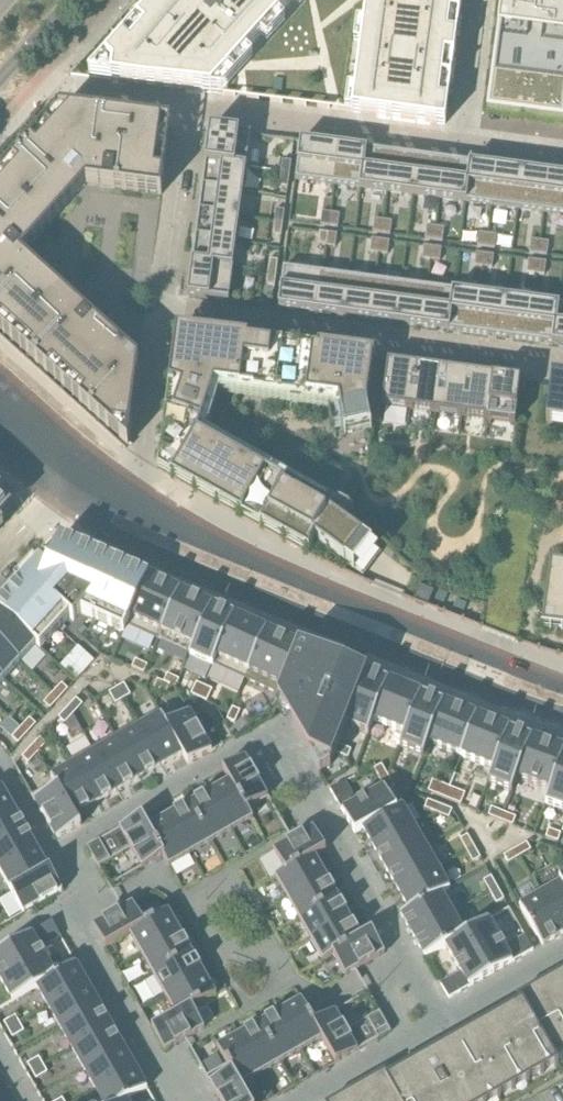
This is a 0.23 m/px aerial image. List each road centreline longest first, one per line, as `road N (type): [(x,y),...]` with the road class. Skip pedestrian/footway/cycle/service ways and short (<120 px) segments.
road 1 (tertiary): [(103,526),(360,635)]
road 2 (tertiary): [(368,610),(121,497)]
road 3 (tertiary): [(493,661),(368,610)]
road 4 (tertiary): [(360,635),(484,684)]

